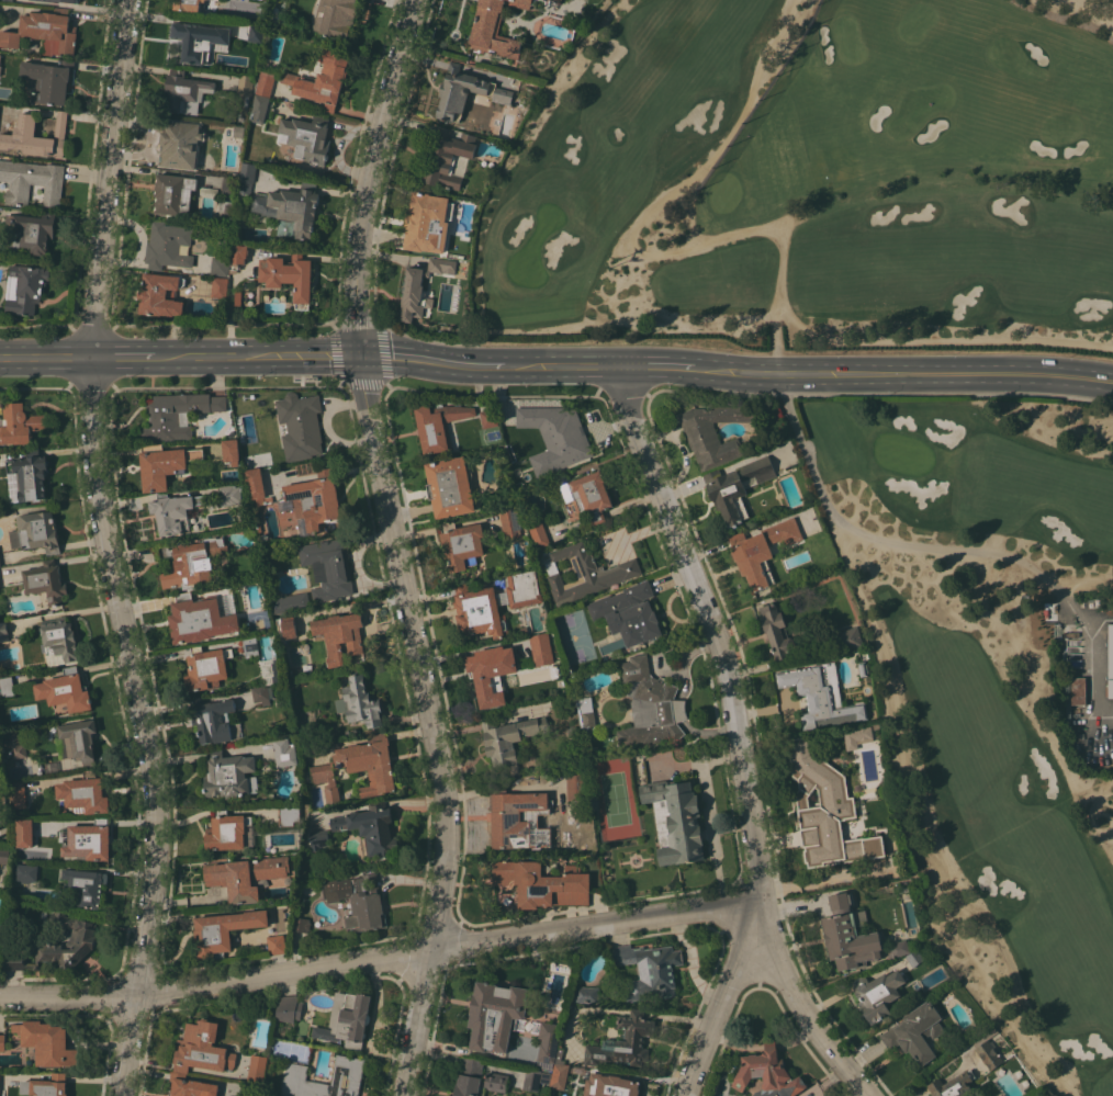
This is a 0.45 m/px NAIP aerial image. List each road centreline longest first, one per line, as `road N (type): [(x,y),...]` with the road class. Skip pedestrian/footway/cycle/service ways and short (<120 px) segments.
road 1 (residential): [(763,900),(133,999),(0,997)]
road 2 (residential): [(133,999),(146,945),(147,768),(93,457),(90,359)]
road 3 (residential): [(425,952),(442,906),(452,825),(360,357)]
road 4 (residential): [(763,900),(738,709),(621,368)]
road 5 (secondary): [(1112,382),(1042,374),(708,371)]
road 6 (residential): [(360,357),(360,224),(411,0)]
road 7 (residential): [(90,359),(127,0)]
road 8 (residential): [(763,900),(764,938),(797,1004),(865,1095)]
road 9 (secondary): [(360,357),(156,358)]
road 10 (residential): [(764,938),(730,986),(691,1095)]
road 11 (secondary): [(518,368),(360,357)]
road 12 (residential): [(425,952),(403,1095)]

